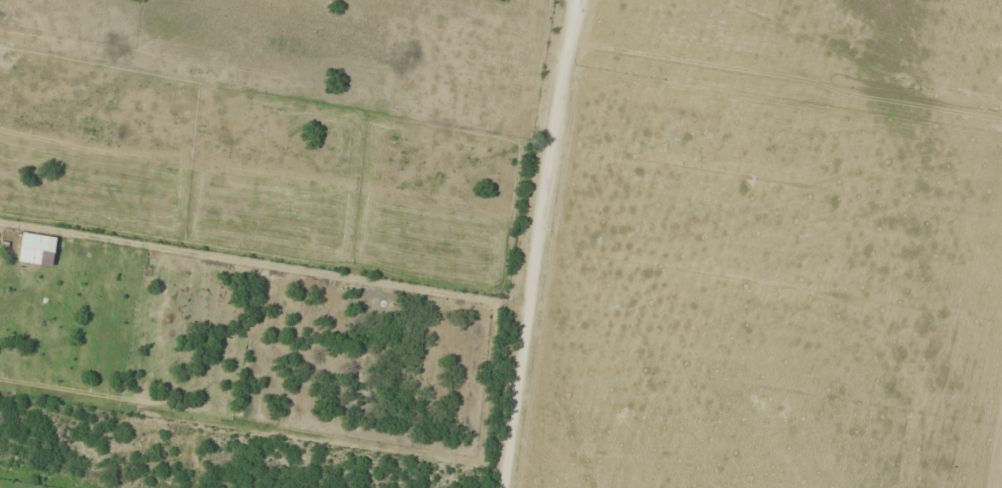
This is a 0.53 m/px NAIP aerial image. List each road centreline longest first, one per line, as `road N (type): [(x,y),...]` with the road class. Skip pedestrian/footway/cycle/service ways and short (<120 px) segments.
road 1 (track): [(454,487),(454,342),(497,110),(498,0)]

